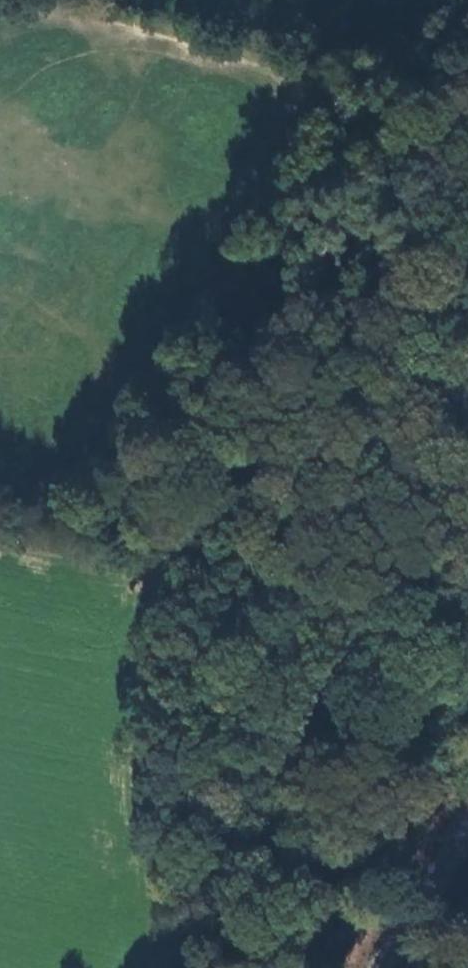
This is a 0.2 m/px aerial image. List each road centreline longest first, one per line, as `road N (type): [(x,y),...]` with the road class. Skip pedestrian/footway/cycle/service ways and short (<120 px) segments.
road 1 (secondary): [(383,967),(467,829)]

